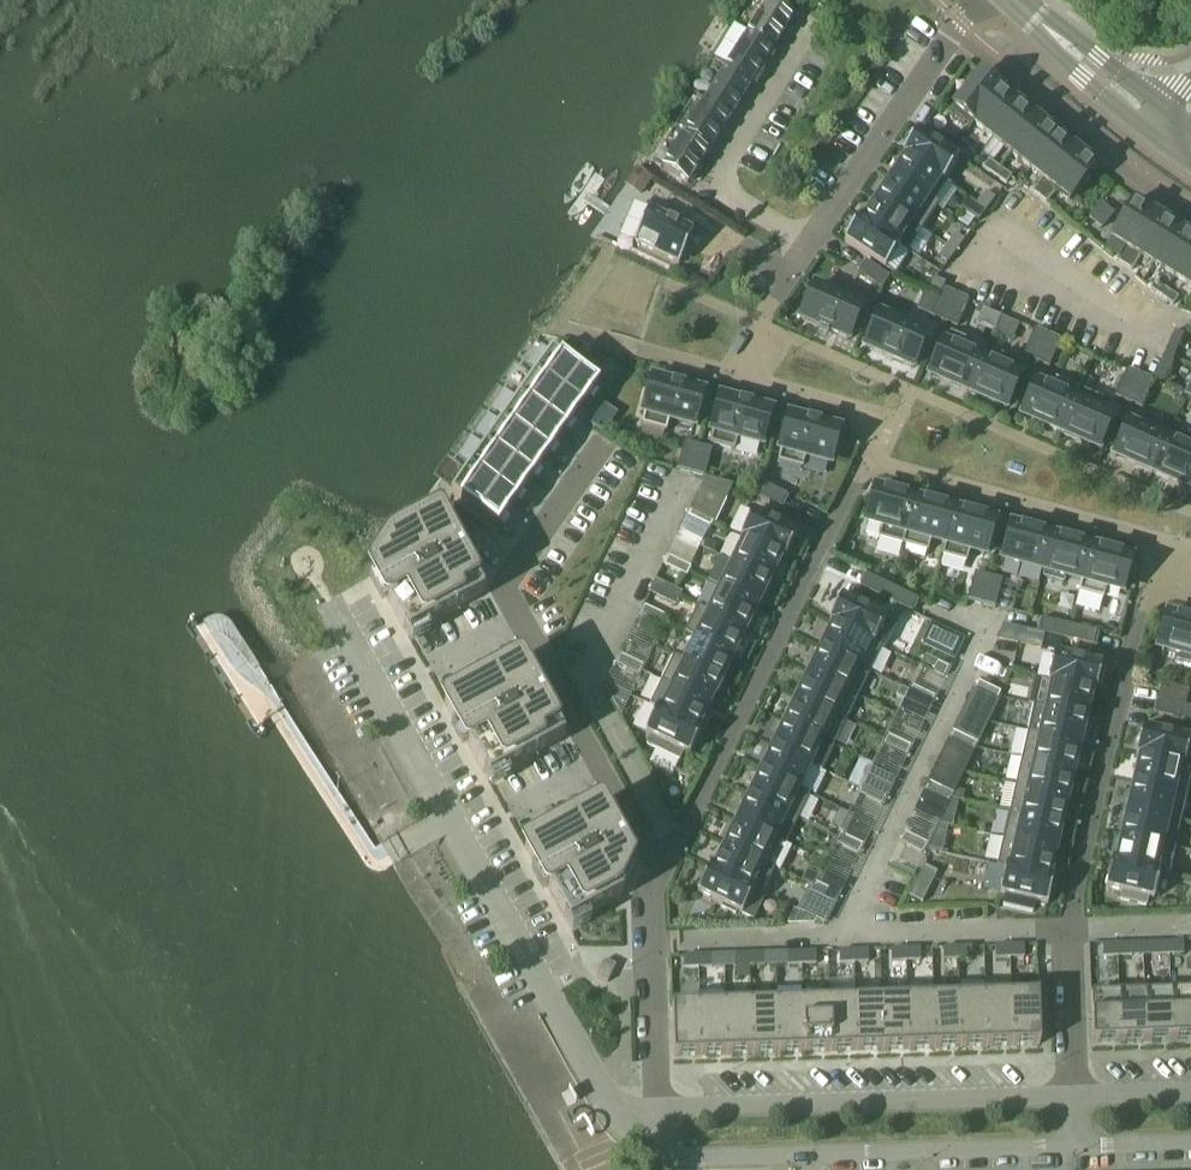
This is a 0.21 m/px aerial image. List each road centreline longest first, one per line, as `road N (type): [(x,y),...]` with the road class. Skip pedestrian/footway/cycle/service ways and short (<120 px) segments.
road 1 (residential): [(655,1128),(620,1115),(603,1087),(339,616)]
road 2 (residential): [(606,441),(502,589),(659,879)]
road 3 (residential): [(864,459),(659,879)]
road 4 (residential): [(655,1128),(698,1159),(1076,1148)]
road 5 (residential): [(1076,1096),(688,1106),(655,1128)]
road 6 (residential): [(650,943),(1069,928)]
road 7 (residential): [(1190,553),(864,459)]
road 8 (residential): [(1069,928),(1137,615)]
road 9 (residential): [(873,415),(738,377),(756,329),(810,240)]
road 10 (residential): [(810,240),(981,0)]
road 11 (tertiary): [(1174,132),(1018,0)]
road 12 (residential): [(715,182),(810,21)]
road 13 (residential): [(655,1128),(650,943)]
road 14 (residential): [(1076,1096),(1069,928)]
road 15 (residential): [(1069,928),(1190,926)]

